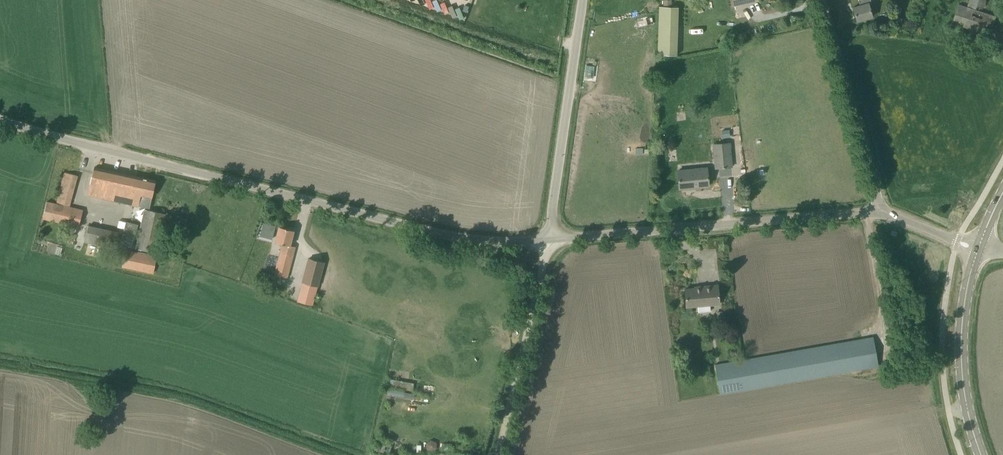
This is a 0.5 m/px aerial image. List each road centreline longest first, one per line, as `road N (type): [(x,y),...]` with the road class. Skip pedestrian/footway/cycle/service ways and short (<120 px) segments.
road 1 (unclassified): [(548,238),(506,241),(415,227),(0,118)]
road 2 (unclassified): [(548,238),(883,214)]
road 3 (unclassified): [(548,238),(583,0)]
road 4 (unclassified): [(883,214),(819,0)]
road 5 (unclassified): [(498,454),(548,238)]
road 6 (primary): [(982,454),(967,410),(960,325),(977,248)]

